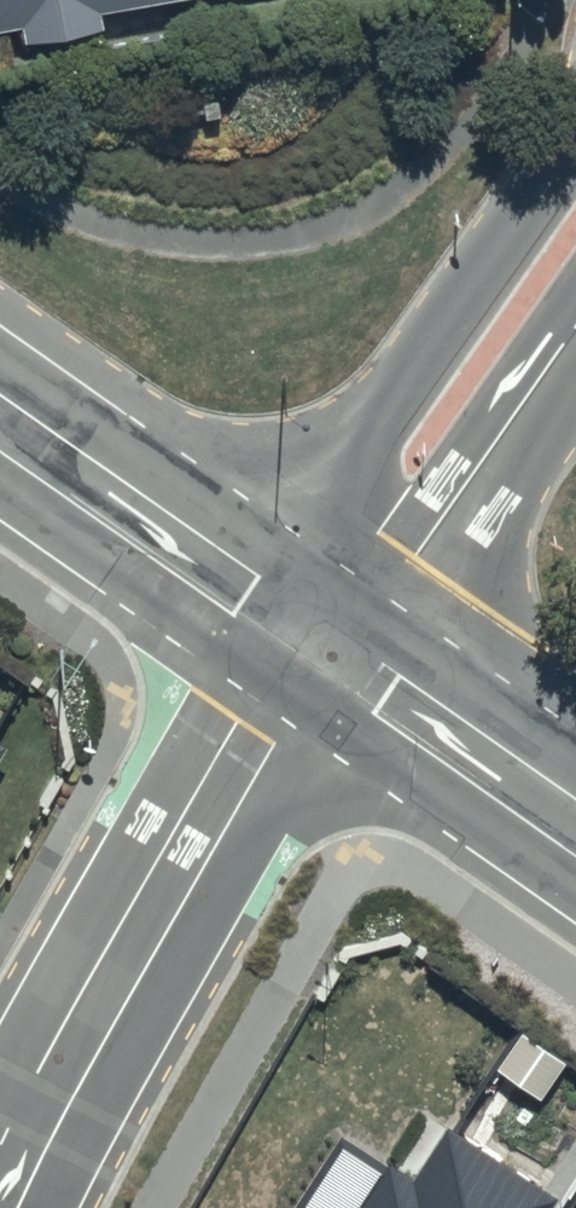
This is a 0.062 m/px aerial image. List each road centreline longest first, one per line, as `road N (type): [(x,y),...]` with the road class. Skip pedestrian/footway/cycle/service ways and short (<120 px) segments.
road 1 (residential): [(319,641),(140,945),(3,1207)]
road 2 (tertiary): [(319,641),(377,427),(575,147)]
road 3 (tertiary): [(575,351),(429,565),(319,641)]
road 4 (secondary): [(0,416),(319,641)]
road 5 (secondary): [(319,641),(575,820)]

